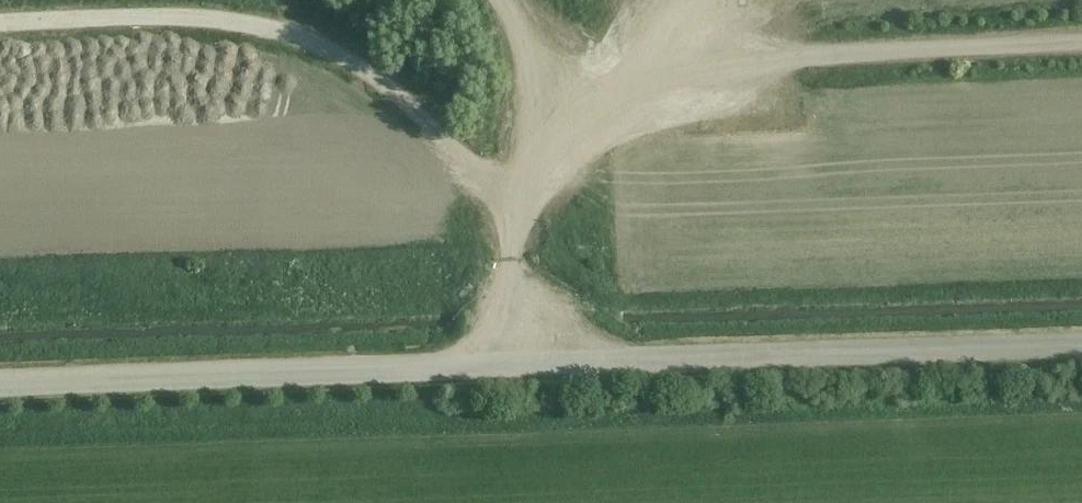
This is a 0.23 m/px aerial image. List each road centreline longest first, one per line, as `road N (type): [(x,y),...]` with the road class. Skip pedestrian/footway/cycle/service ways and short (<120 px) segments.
road 1 (unclassified): [(1081,353),(0,385)]
road 2 (track): [(0,25),(264,23),(394,94),(520,223),(520,371)]
road 3 (track): [(520,231),(610,130),(679,88),(832,48),(1081,39)]
road 4 (track): [(505,0),(503,69),(520,223)]

